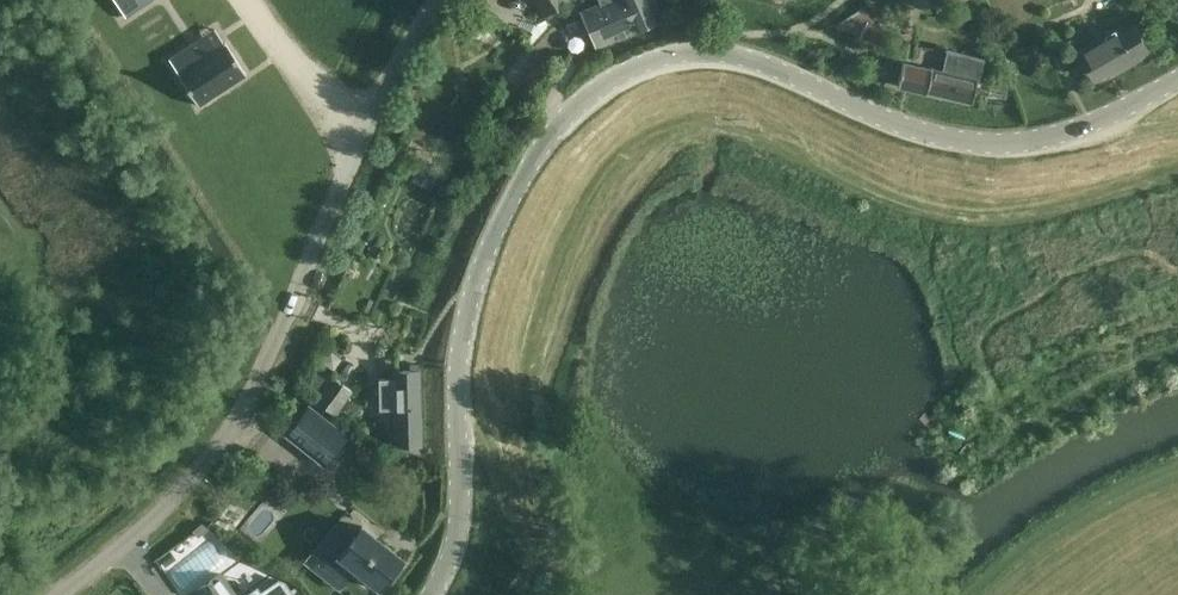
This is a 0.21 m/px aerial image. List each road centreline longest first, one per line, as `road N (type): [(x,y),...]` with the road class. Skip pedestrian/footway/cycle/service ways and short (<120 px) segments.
road 1 (tertiary): [(1177,79),(1074,131),(983,144),(902,126),(752,60),(709,51),(657,60),(605,84),(539,149),(473,291),(458,383),(458,537),(432,594)]
road 2 (unclassified): [(64,594),(170,506),(229,434),(417,24),(441,0)]

